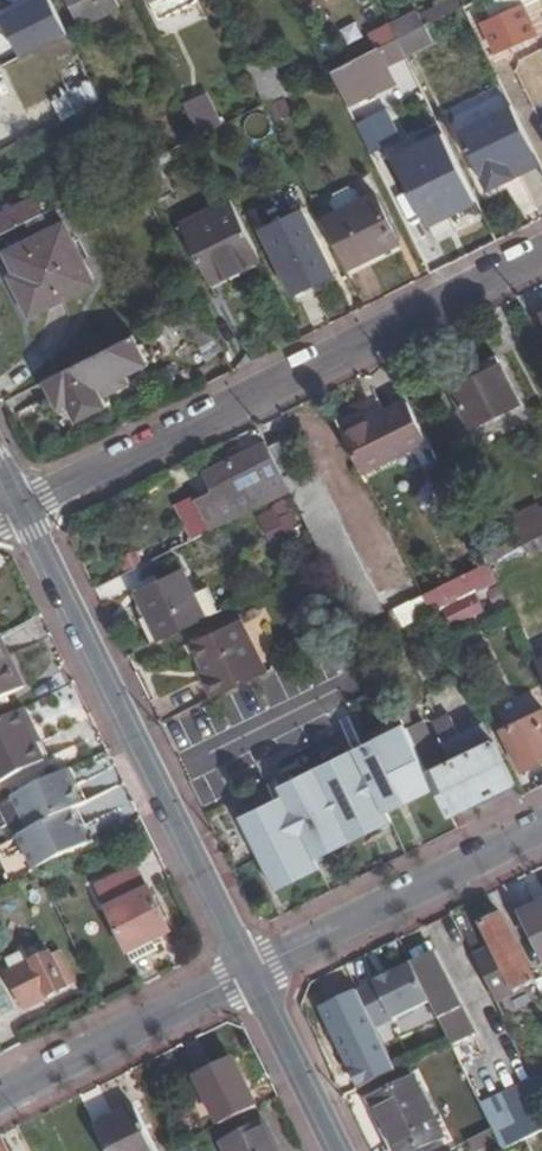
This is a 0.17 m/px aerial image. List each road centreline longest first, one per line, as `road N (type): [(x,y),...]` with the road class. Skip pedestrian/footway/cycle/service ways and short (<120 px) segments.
road 1 (residential): [(20,508),(541,252)]
road 2 (residential): [(247,972),(20,508)]
road 3 (residential): [(541,826),(247,972)]
road 4 (residential): [(247,972),(0,1094)]
road 5 (residential): [(337,1150),(247,972)]

